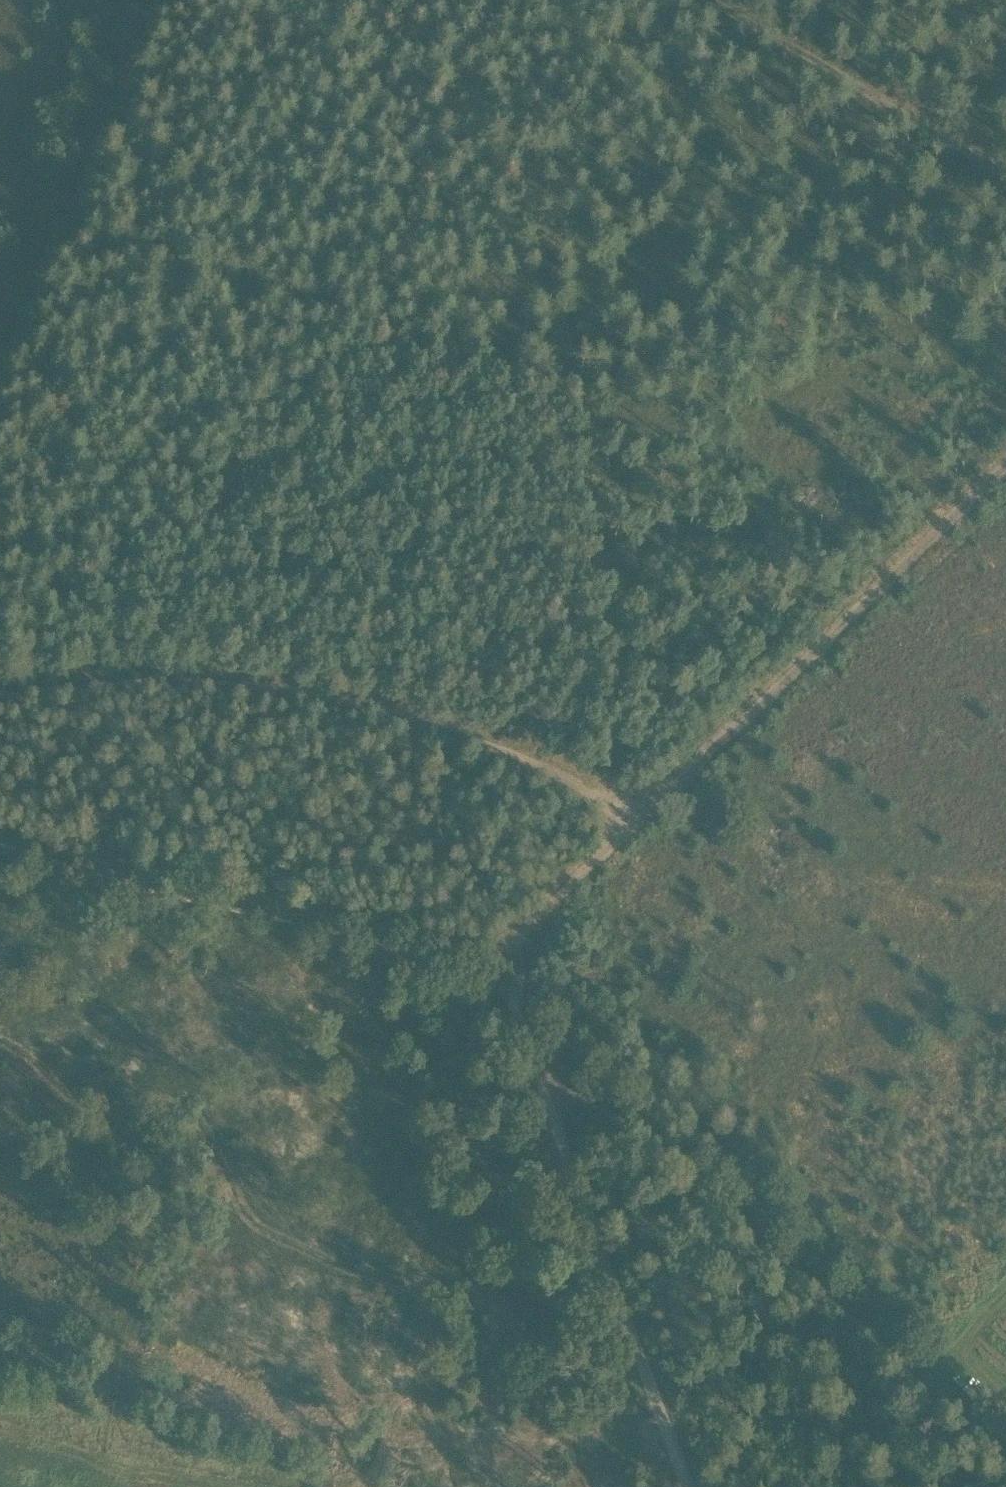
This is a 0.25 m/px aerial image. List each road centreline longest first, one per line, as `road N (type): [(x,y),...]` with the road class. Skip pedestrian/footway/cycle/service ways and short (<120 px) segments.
road 1 (track): [(632,826),(581,789),(478,740),(364,705),(169,681),(0,695)]
road 2 (track): [(528,1047),(926,1384)]
road 3 (unclassified): [(688,1486),(513,1000)]
road 4 (track): [(1005,470),(632,826)]
road 5 (track): [(147,0),(0,335)]
road 6 (track): [(1005,179),(708,0)]
road 7 (track): [(632,826),(534,933),(513,1000)]
road 8 (track): [(926,1384),(1005,1294)]

